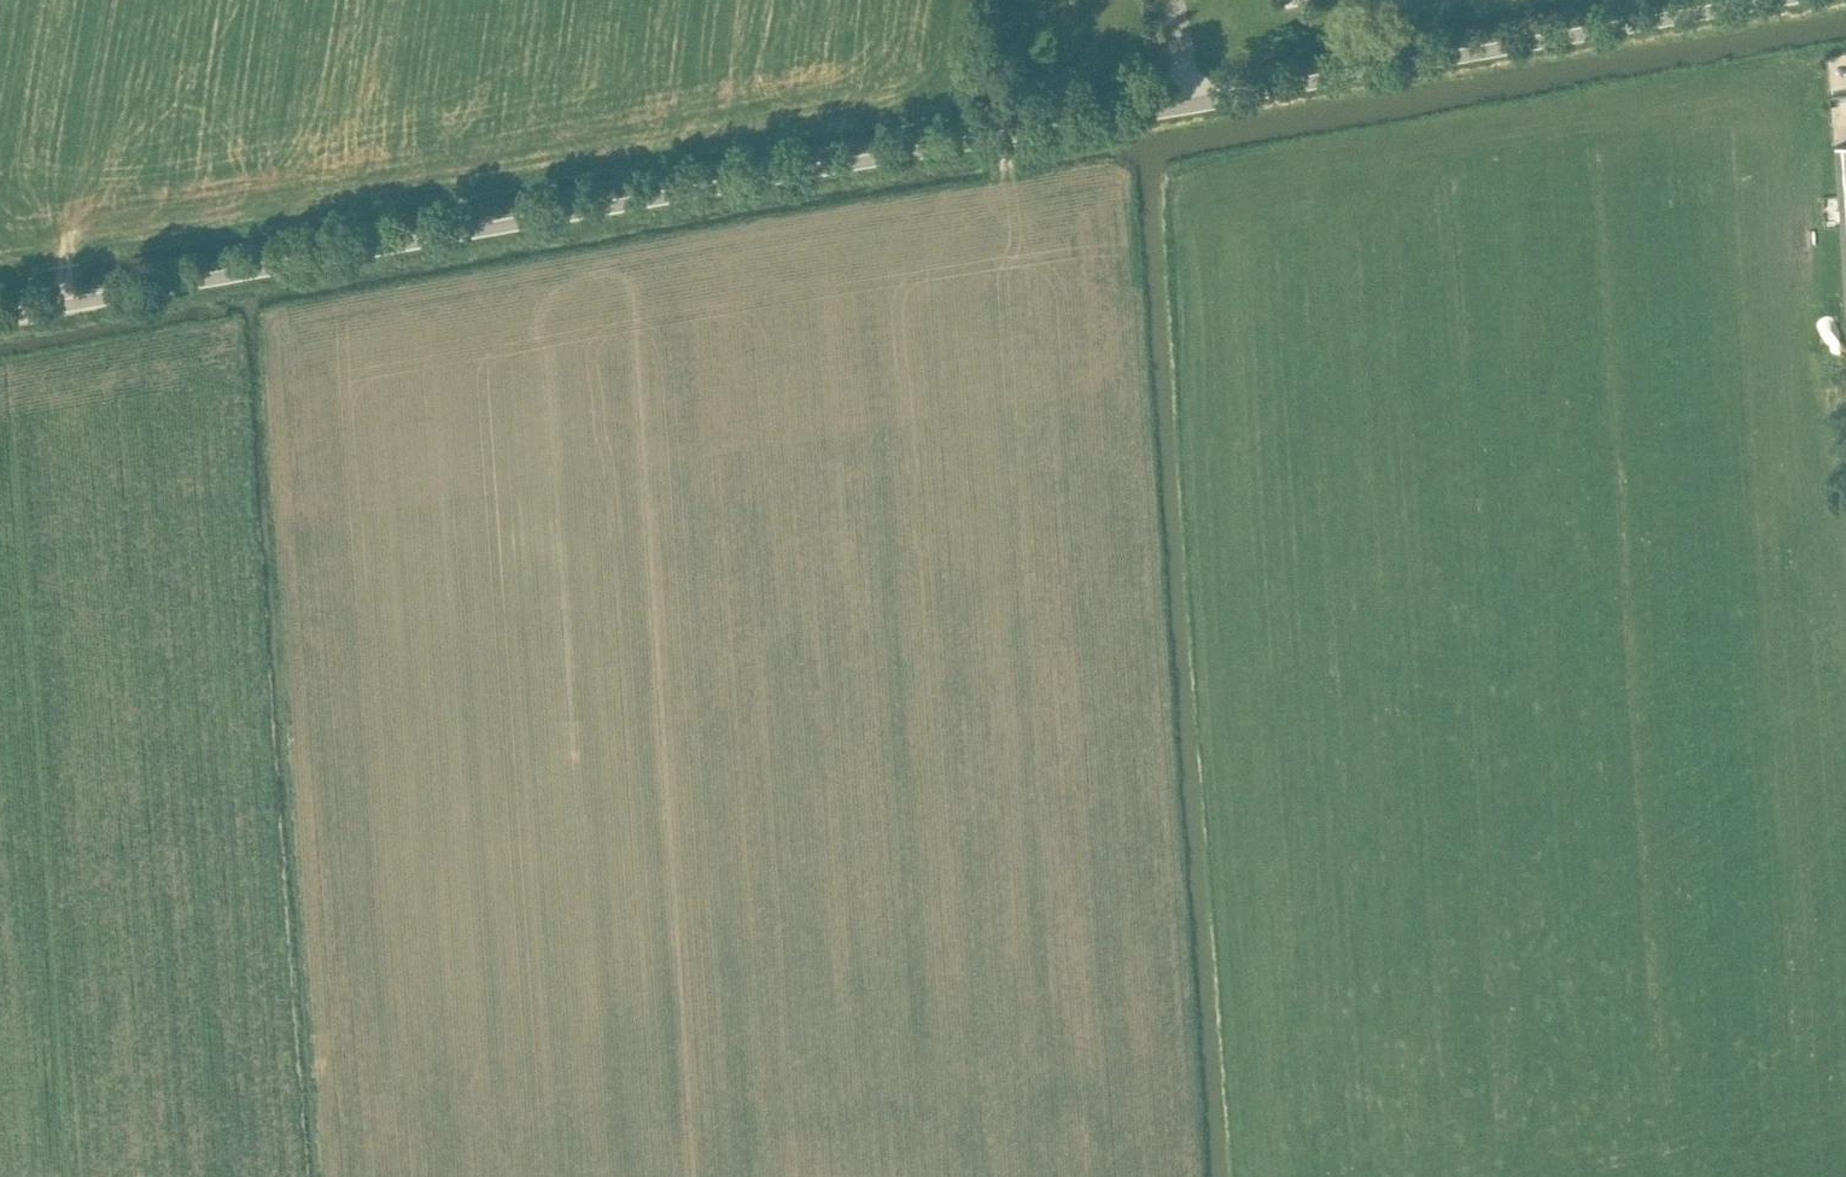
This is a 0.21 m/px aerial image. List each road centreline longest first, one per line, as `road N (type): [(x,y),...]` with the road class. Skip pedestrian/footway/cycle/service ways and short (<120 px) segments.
road 1 (unclassified): [(0,329),(1818,0)]

